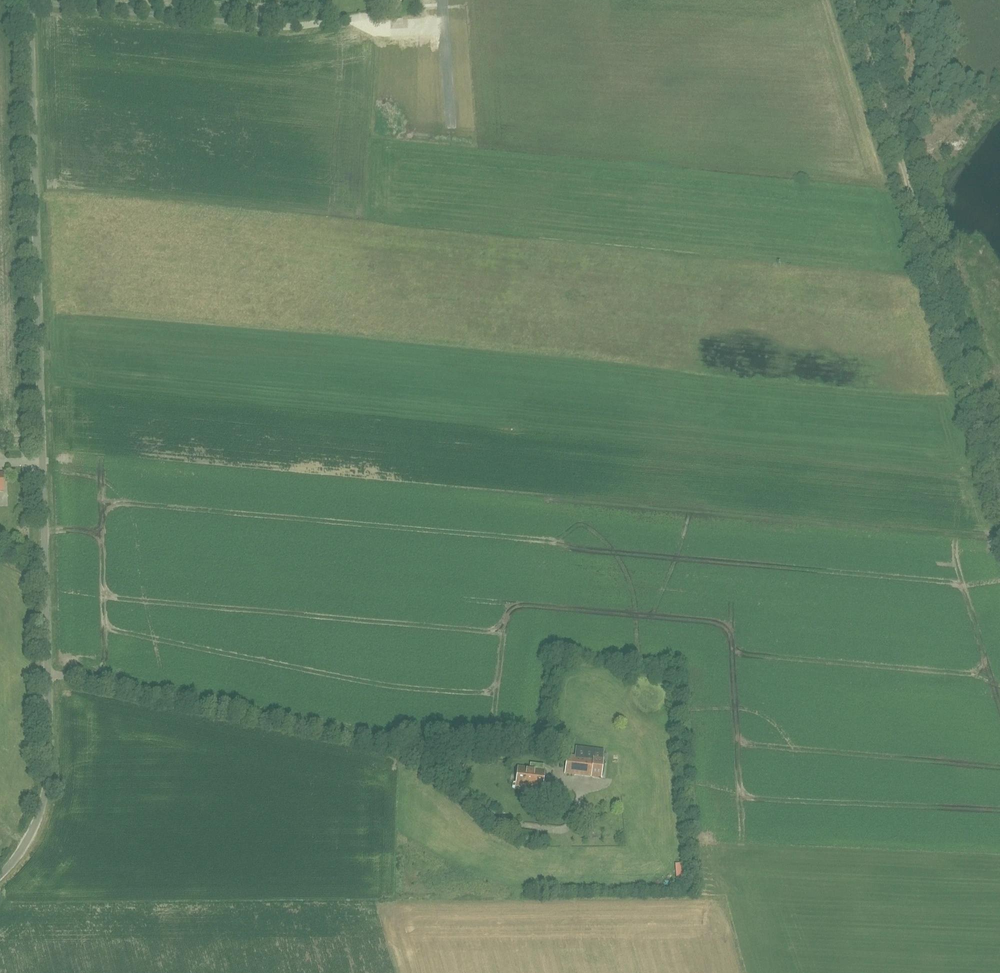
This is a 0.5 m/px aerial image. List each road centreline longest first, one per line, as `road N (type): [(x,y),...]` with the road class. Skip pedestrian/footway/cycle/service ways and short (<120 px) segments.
road 1 (unclassified): [(0,875),(40,813),(47,752),(26,0)]
road 2 (track): [(999,487),(852,0)]

